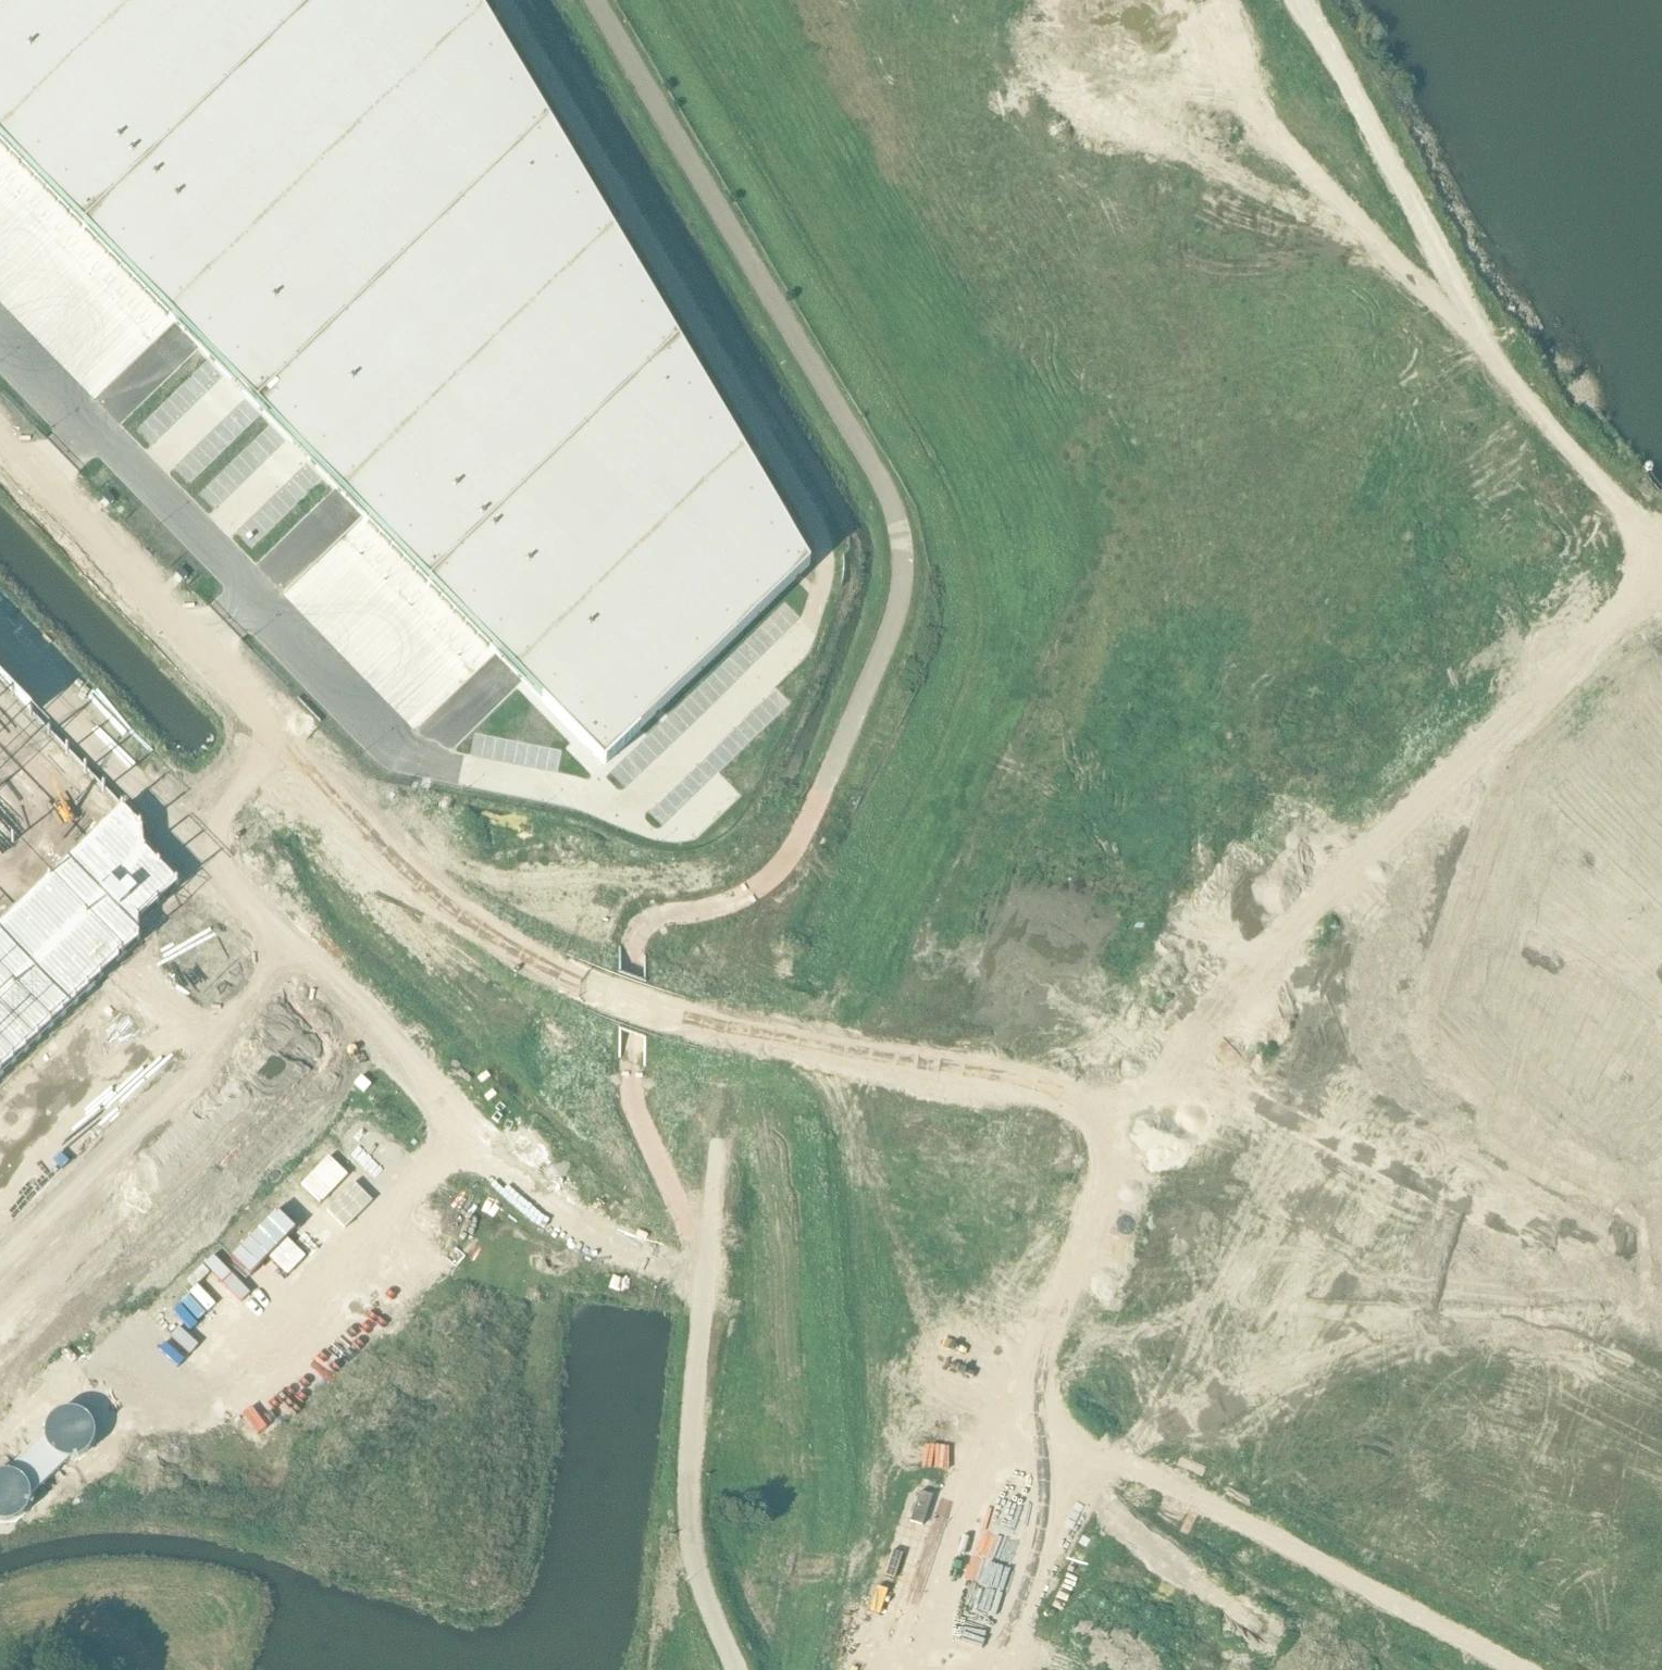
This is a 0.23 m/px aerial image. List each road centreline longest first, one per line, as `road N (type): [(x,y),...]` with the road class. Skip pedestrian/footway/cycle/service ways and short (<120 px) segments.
road 1 (unclassified): [(1282,0),(1427,260),(1439,290),(1442,339),(1412,383),(1163,530),(1113,583),(980,796),(884,1056)]
road 2 (tertiary): [(0,444),(387,849),(465,919),(549,967),(646,1008),(884,1056)]
road 3 (unclassified): [(822,790),(890,632),(902,568),(896,521),(864,452),(595,0)]
road 4 (tertiary): [(874,1669),(901,1549),(907,1460),(881,1151),(884,1056)]

